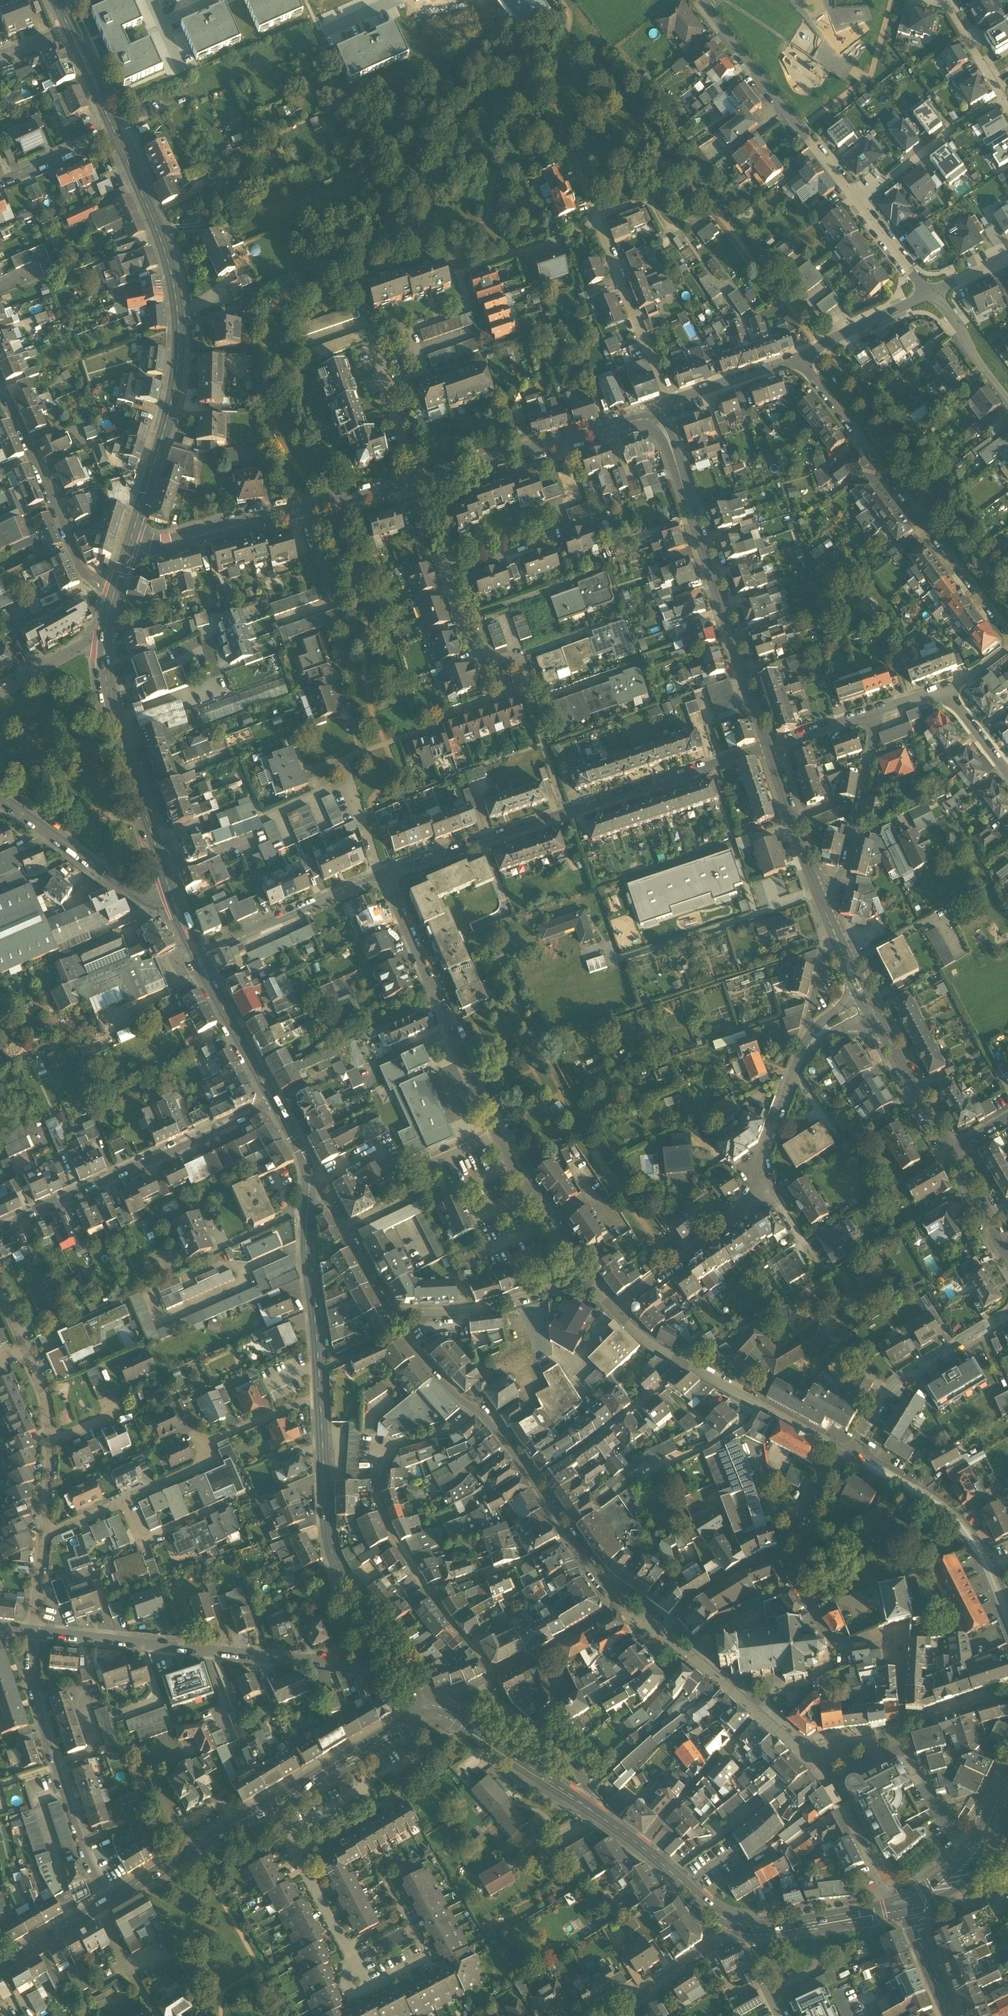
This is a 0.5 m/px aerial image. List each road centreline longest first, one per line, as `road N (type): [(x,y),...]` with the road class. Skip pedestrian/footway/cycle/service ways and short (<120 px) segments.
road 1 (residential): [(383,874),(515,1162),(590,1279)]
road 2 (secondary): [(115,132),(161,240),(179,322),(172,399),(130,540)]
road 3 (residential): [(770,746),(383,874)]
road 4 (residential): [(1007,634),(793,358)]
road 5 (secondary): [(431,1710),(343,1579),(327,1538),(320,1392)]
road 6 (residential): [(770,746),(665,430)]
road 7 (residential): [(34,1633),(327,1663),(355,1656)]
road 8 (residential): [(422,479),(166,546),(130,540)]
road 9 (residential): [(0,1227),(274,1104)]
road 10 (secondary): [(105,634),(112,713),(176,910)]
road 11 (residential): [(34,1633),(33,1696),(108,1901)]
road 12 (residential): [(701,0),(857,201)]
road 13 (residential): [(1007,1620),(984,1561),(950,1509),(842,1448)]
road 14 (secondary): [(640,1846),(431,1710)]
road 15 (residential): [(426,1588),(378,1501),(379,1481),(389,1453),(452,1427),(472,1409)]
road 16 (residential): [(121,1503),(211,1460),(205,1442),(320,1392)]
road 17 (residential): [(494,1677),(626,1605),(568,1538)]
road 18 (residential): [(0,389),(86,573),(116,587)]
road 19 (residential): [(451,572),(559,536),(550,510),(581,498),(563,441)]
road 20 (residential): [(831,925),(873,710)]
road 21 (secondary): [(320,1392),(310,1179)]
road 22 (residential): [(1007,1317),(892,1392),(842,1448)]
road 23 (residential): [(176,910),(133,898),(0,798)]
road 24 (residential): [(391,1315),(495,1309),(590,1279)]
road 25 (residential): [(383,874),(195,951)]
road 26 (residential): [(760,1178),(752,1206),(620,1310)]
road 27 (residential): [(685,1362),(532,1479)]
road 28 (residential): [(599,227),(673,403)]
road 29 (secondary): [(272,1804),(108,1901)]
road 30 (residential): [(831,925),(770,746)]
road 31 (secondary): [(431,1710),(272,1804)]
road 32 (residential): [(272,1804),(356,1965)]
road 33 (residential): [(685,1362),(842,1448)]
road 34 (secondary): [(274,1104),(195,951)]
road 35 (secondary): [(903,1909),(777,1932),(734,1925)]
road 36 (residential): [(640,1846),(752,1720)]
road 37 (residential): [(838,940),(849,995),(808,1039),(790,1084)]
road 38 (residential): [(699,1899),(834,1810)]
road 39 (residential): [(391,1315),(310,1179)]
road 40 (residential): [(793,358),(927,294)]
road 41 (residential): [(563,441),(422,479)]
road 42 (residential): [(621,2015),(734,1925)]
road 43 (residential): [(422,479),(375,344)]
road 44 (residential): [(790,1084),(818,1045),(843,1030),(874,1031),(895,1052)]
road 45 (residential): [(927,294),(945,306),(1007,400)]
road 46 (residential): [(121,1503),(138,1539),(221,1505)]
road 47 (residential): [(673,403),(793,358)]
road 48 (residential): [(115,132),(0,184)]
road 49 (residential): [(895,1052),(838,940)]
road 50 (secondary): [(1007,1790),(975,1860),(939,1891)]
road 51 (residential): [(472,1409),(391,1315)]
road 52 (residential): [(780,1554),(743,1566),(674,1615)]
road 53 (residential): [(842,1448),(780,1554)]
road 54 (residential): [(96,1909),(158,2015)]
road 55 (residential): [(342,759),(383,874)]
road 56 (residential): [(1007,1256),(950,1149)]
road 57 (residential): [(105,634),(0,693)]

